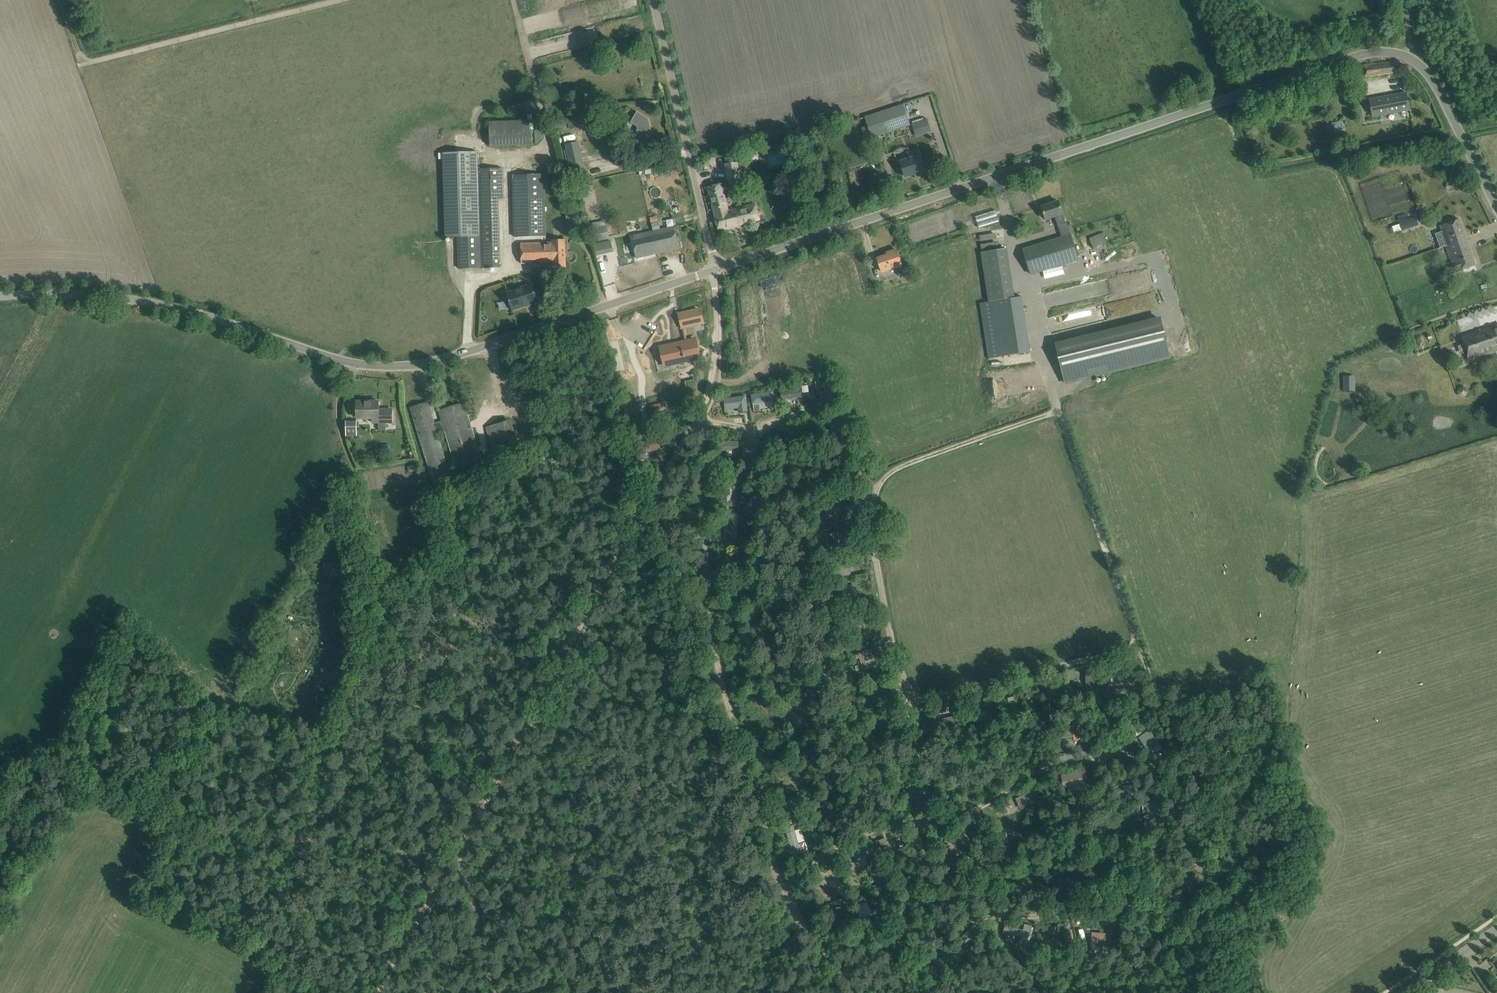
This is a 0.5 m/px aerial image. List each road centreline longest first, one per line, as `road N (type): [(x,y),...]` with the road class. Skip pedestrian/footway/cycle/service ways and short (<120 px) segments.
road 1 (track): [(379,992),(641,531),(706,401),(719,335)]
road 2 (unclassified): [(0,296),(124,299),(342,360),(407,366),(716,269)]
road 3 (unclassified): [(716,269),(1358,56),(1407,57)]
road 4 (track): [(704,418),(704,559),(715,650),(777,863)]
road 5 (track): [(342,360),(338,424),(390,635)]
road 6 (unclassified): [(716,269),(653,0)]
road 7 (unclassified): [(1496,208),(1434,81),(1407,57)]

